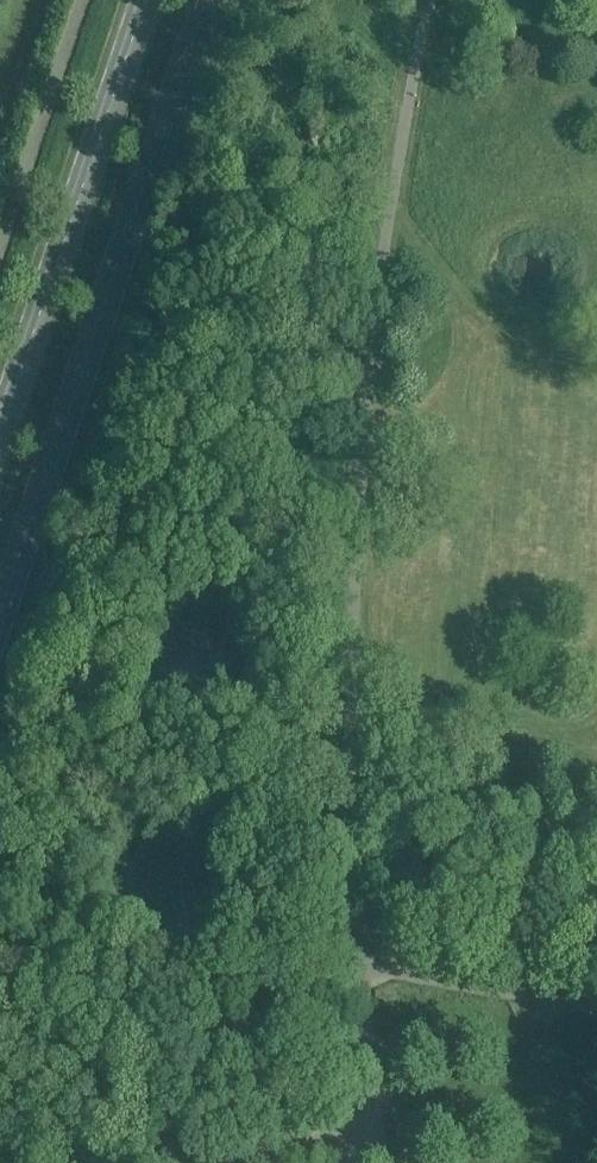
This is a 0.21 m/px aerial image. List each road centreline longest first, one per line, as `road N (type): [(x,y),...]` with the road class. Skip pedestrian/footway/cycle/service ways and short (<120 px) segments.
road 1 (secondary): [(0,616),(207,0)]
road 2 (secondary): [(148,0),(0,436)]

